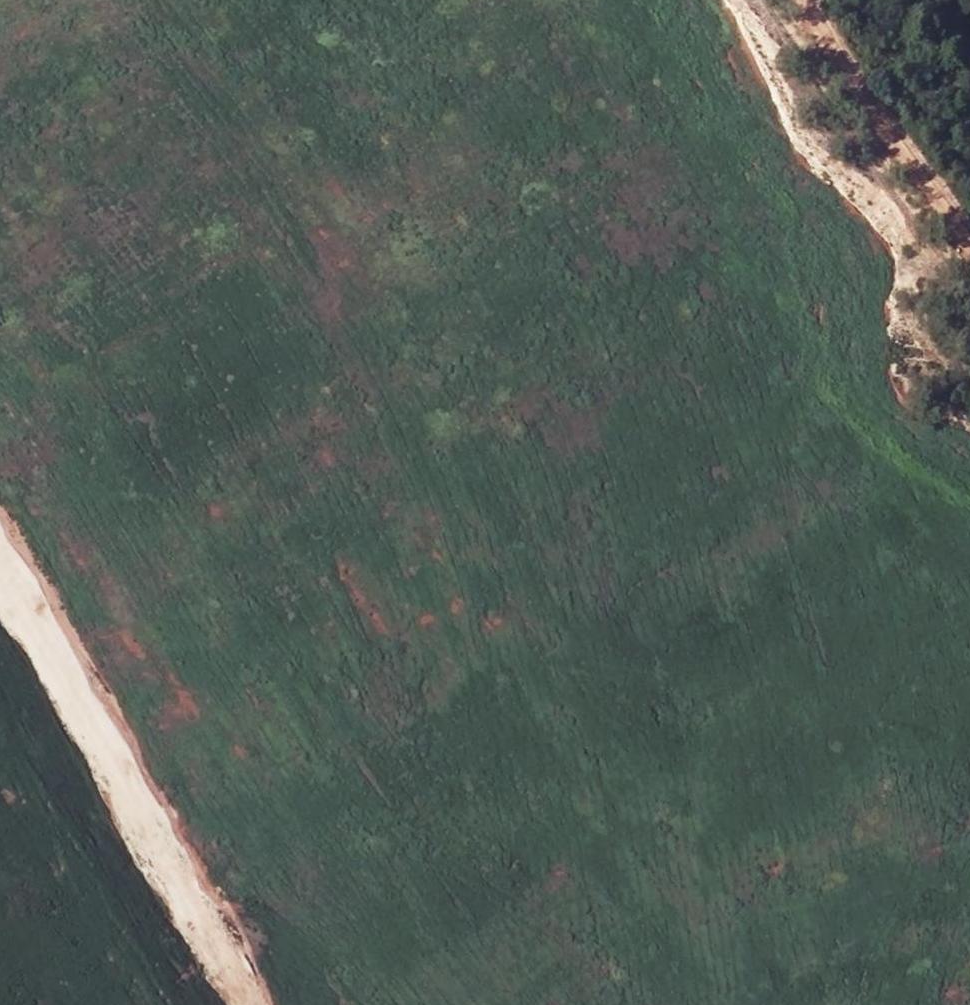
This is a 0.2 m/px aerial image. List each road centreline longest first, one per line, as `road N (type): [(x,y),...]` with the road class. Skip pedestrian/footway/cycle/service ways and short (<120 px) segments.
road 1 (track): [(969,265),(781,0)]

